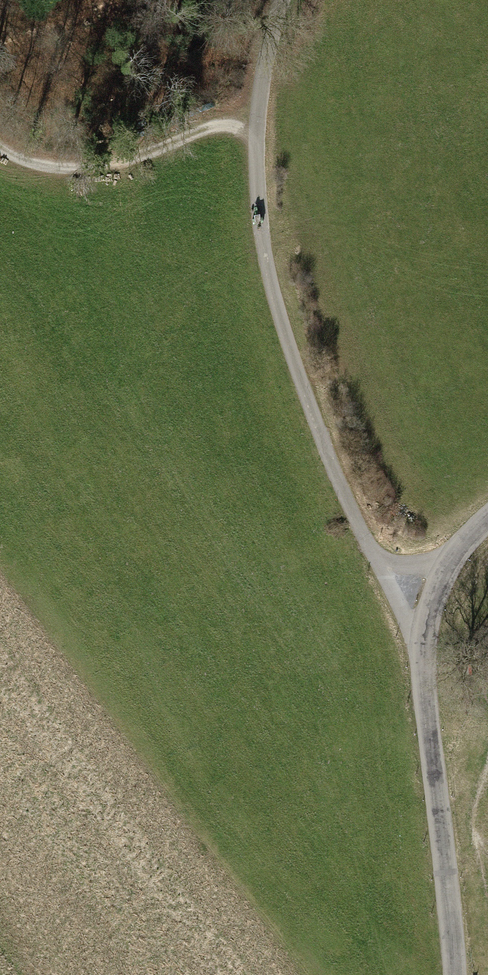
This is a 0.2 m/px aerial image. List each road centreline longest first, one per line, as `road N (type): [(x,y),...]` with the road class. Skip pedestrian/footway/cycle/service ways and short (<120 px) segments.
road 1 (track): [(420,649),(336,474),(268,269),(256,151),(280,0)]
road 2 (unclassified): [(456,974),(420,649),(448,567),(487,519)]
road 3 (track): [(258,117),(89,167),(34,163),(0,147)]

